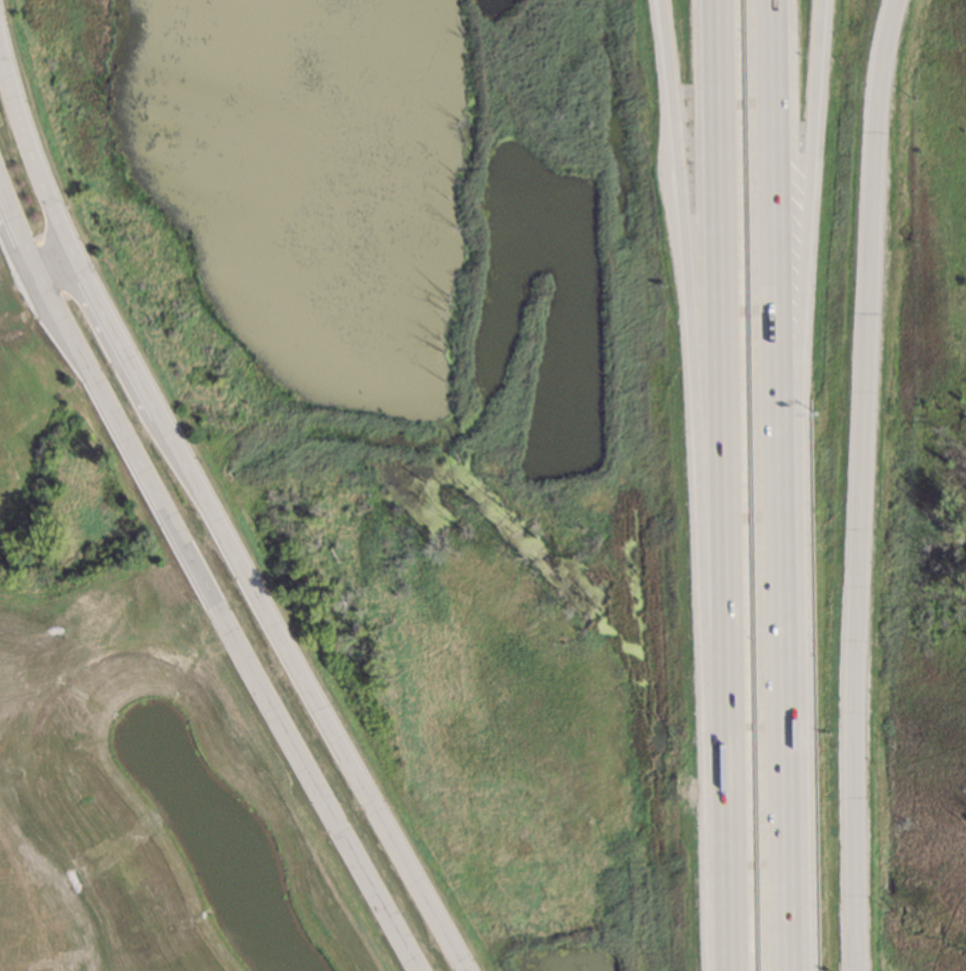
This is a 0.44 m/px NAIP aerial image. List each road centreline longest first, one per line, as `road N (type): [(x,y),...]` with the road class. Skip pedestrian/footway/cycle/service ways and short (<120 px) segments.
road 1 (tertiary): [(902,0),(887,59),(878,176),(857,625),(858,970)]
road 2 (motorway): [(712,0),(732,970)]
road 3 (secondary): [(33,272),(421,970)]
road 4 (motorway): [(660,0),(725,714)]
road 5 (motorway): [(782,706),(821,0)]
road 6 (motorway): [(782,706),(769,0)]
road 7 (secondary): [(466,970),(207,500)]
road 8 (secondary): [(207,500),(71,252)]
road 9 (motorway): [(789,970),(782,706)]
road 10 (secondary): [(71,252),(0,38)]

